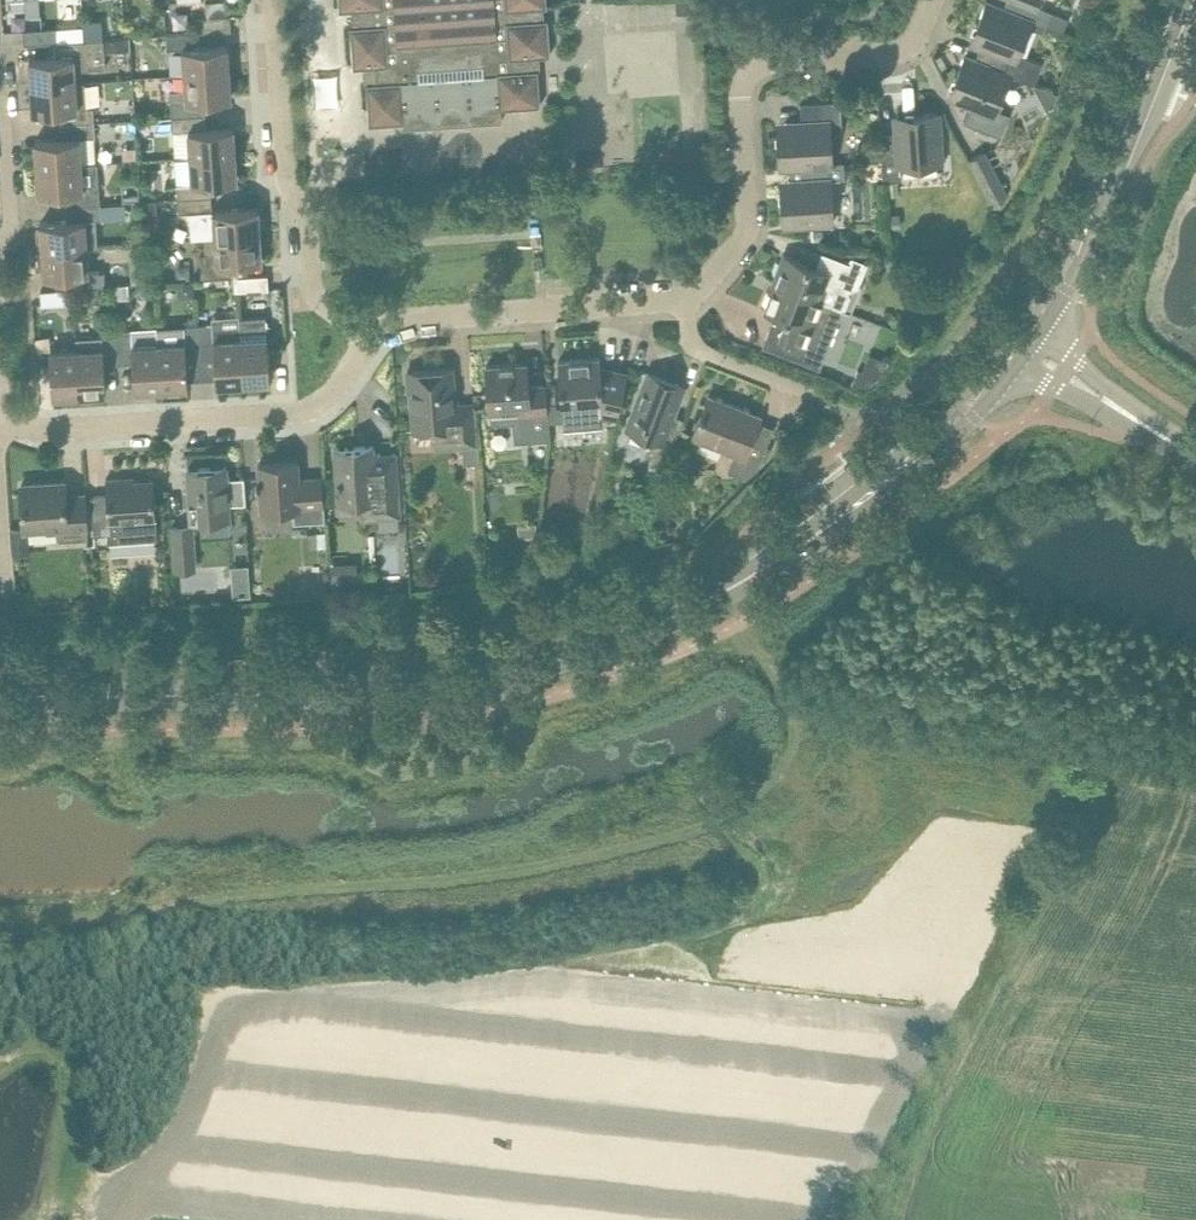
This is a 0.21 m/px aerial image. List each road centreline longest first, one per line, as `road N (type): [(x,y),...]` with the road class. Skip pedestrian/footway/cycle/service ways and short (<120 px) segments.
road 1 (secondary): [(0,697),(367,691),(560,659),(700,603),(801,545),(926,445)]
road 2 (residential): [(932,0),(901,50),(751,72),(741,104),(746,229),(682,299)]
road 3 (residential): [(371,341),(328,395),(296,413),(57,429),(20,422)]
road 4 (residential): [(371,341),(322,303),(312,282),(308,225),(285,166),(274,0)]
road 5 (residential): [(682,299),(422,318),(371,341)]
road 6 (secondary): [(1179,0),(1090,214)]
road 7 (residential): [(0,247),(12,219),(0,65)]
road 8 (residential): [(682,299),(695,349),(811,396)]
road 9 (secondary): [(1009,329),(926,445)]
road 10 (secondary): [(1090,214),(1009,329)]
road 11 (secondary): [(1037,336),(1086,255),(1090,214)]
road 12 (secondary): [(926,445),(974,417),(1019,360)]

